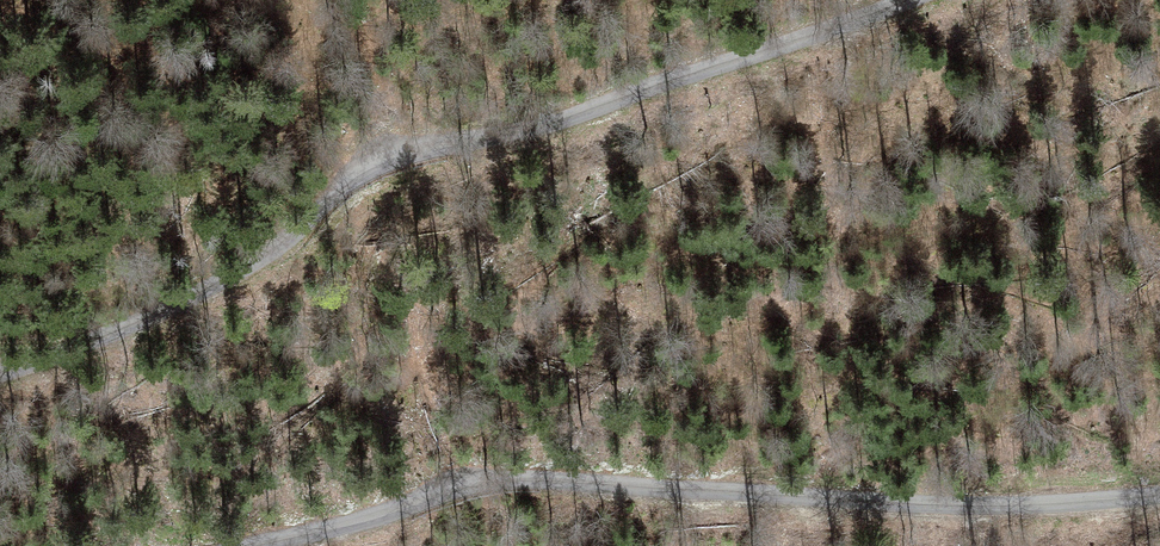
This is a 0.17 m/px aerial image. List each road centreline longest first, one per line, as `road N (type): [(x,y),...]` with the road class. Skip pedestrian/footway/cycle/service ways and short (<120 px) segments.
road 1 (unclassified): [(0,383),(117,336),(301,232),(361,167),(389,152),(552,127),(902,0)]
road 2 (unclassified): [(1159,491),(917,500),(704,491),(417,496),(243,545)]

